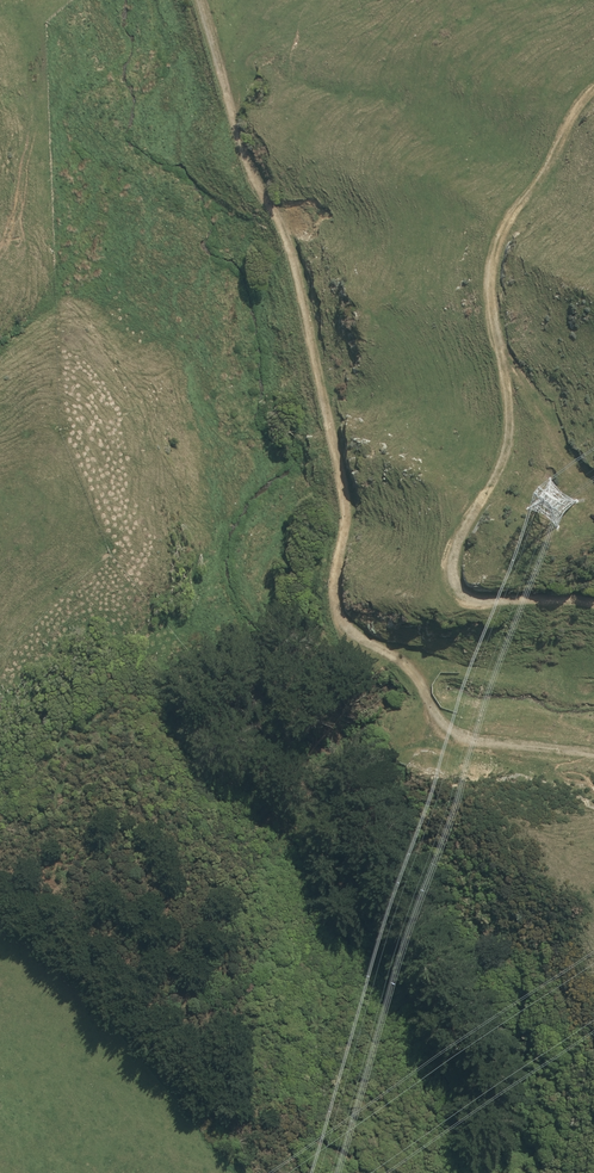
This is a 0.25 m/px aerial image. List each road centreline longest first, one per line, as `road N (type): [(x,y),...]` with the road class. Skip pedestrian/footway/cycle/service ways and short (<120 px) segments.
road 1 (track): [(593,763),(448,730),(414,675),(349,630),(331,588),(345,510),(300,276),(239,143),(207,20)]
road 2 (track): [(593,88),(492,246),(491,316),(506,384),(507,445),(449,554),(456,586),(478,602),(526,601),(593,618)]

